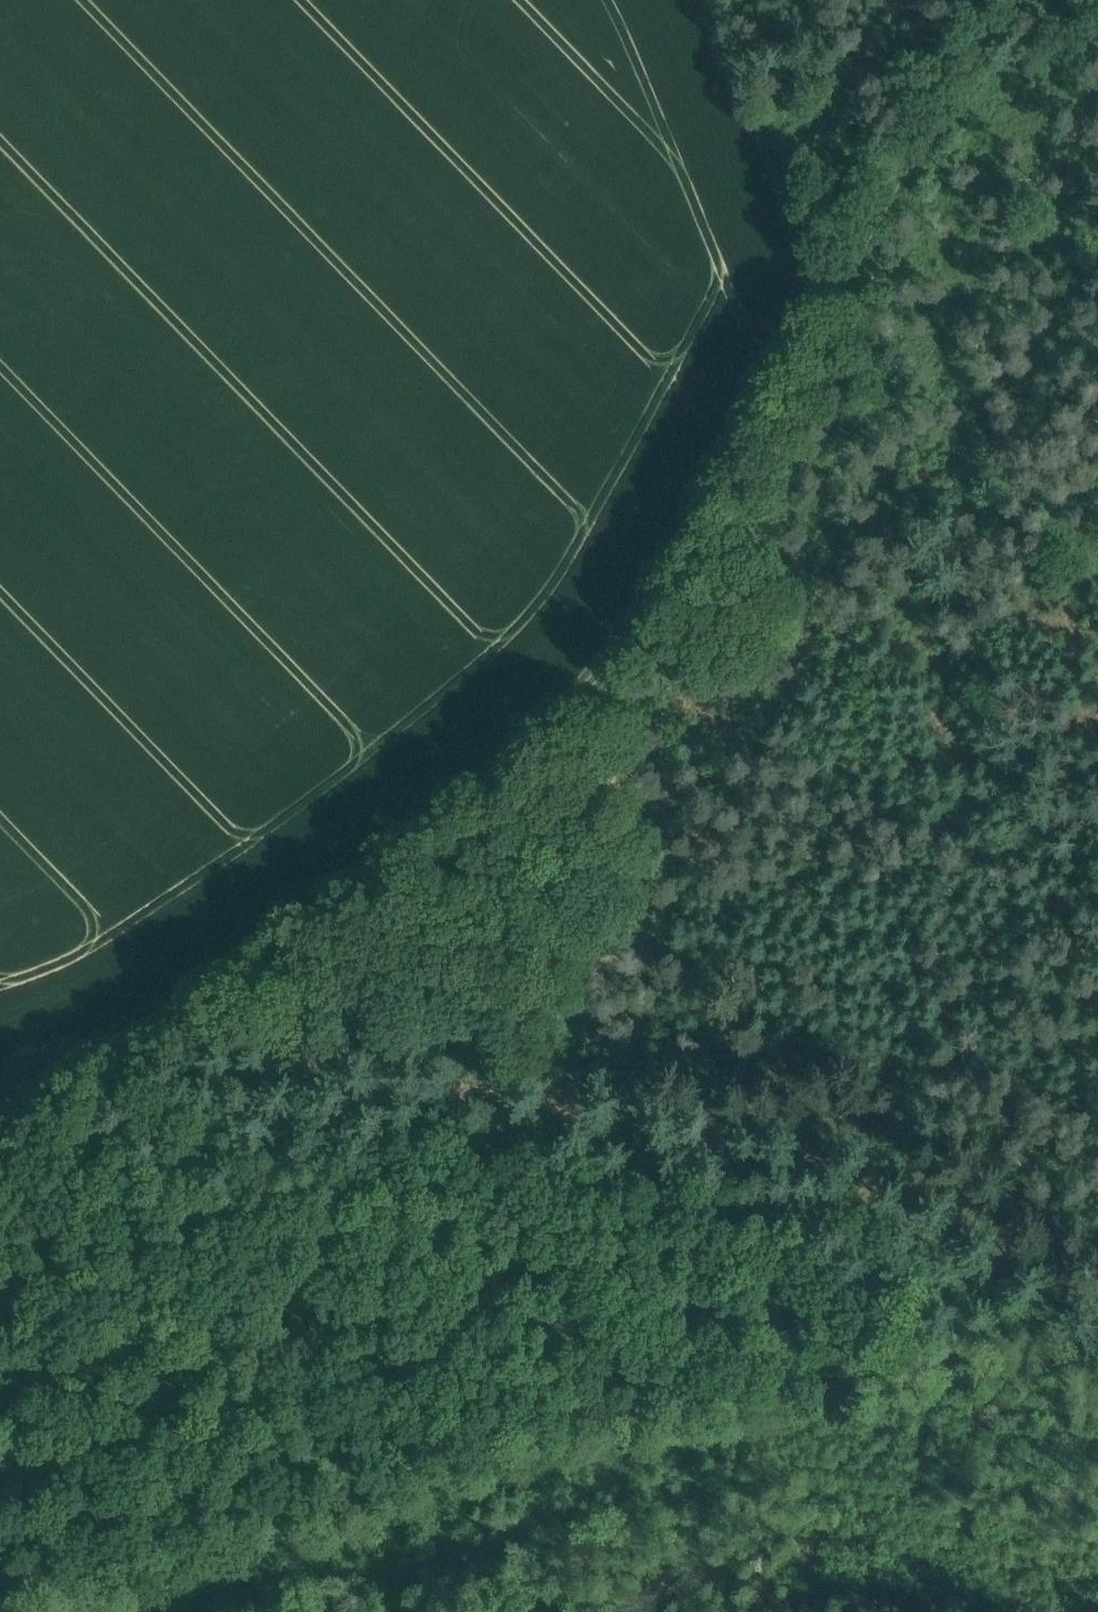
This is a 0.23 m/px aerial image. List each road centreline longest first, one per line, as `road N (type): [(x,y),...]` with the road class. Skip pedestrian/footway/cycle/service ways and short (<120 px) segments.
road 1 (track): [(1007,0),(643,607),(574,697)]
road 2 (track): [(0,1125),(574,697)]

